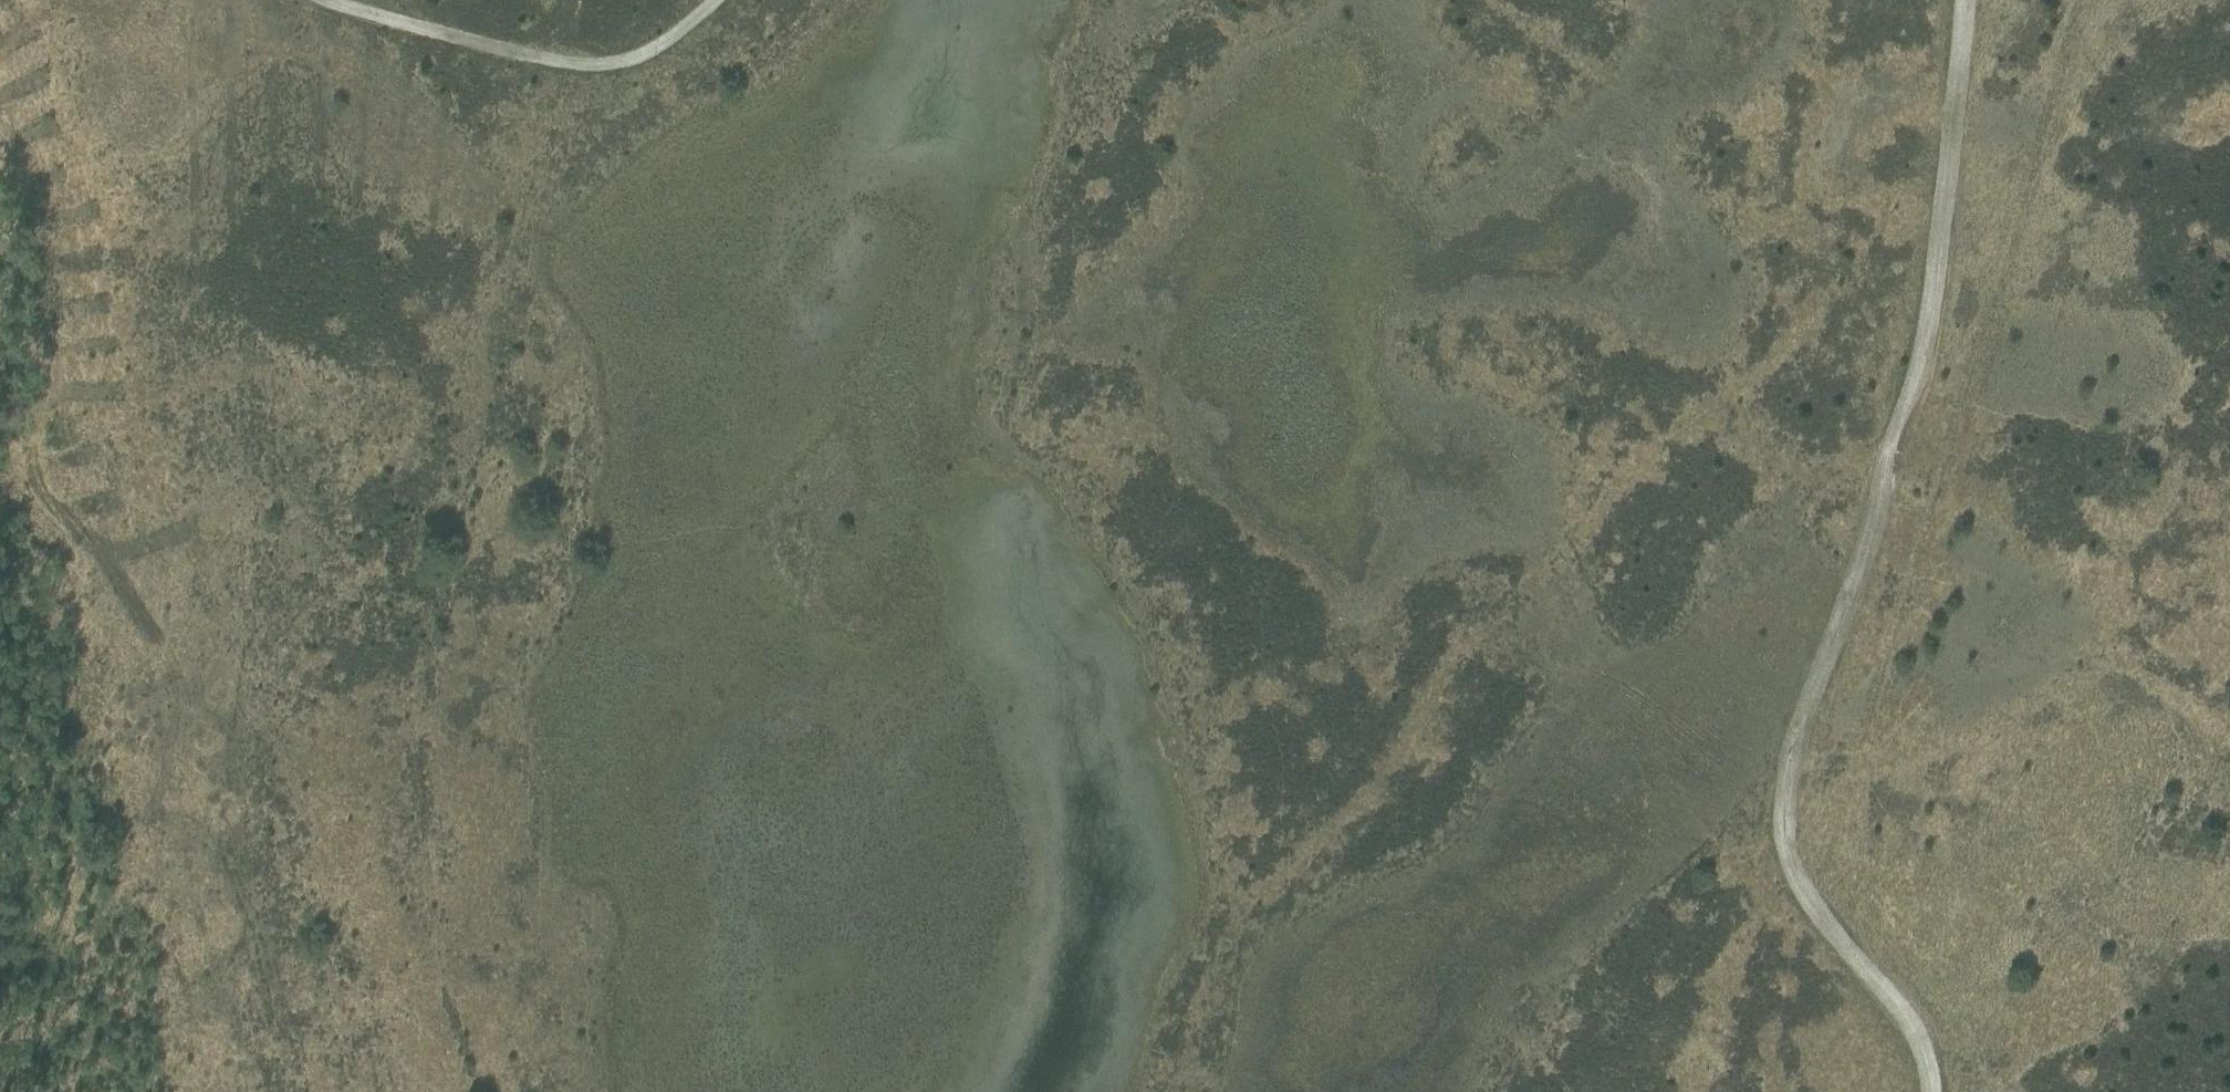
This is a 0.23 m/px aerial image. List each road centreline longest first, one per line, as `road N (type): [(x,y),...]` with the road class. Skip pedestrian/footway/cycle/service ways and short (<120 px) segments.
road 1 (track): [(1931,1091),(1934,1038),(1787,866),(1780,813),(1930,310),(1966,0)]
road 2 (track): [(320,0),(557,81),(599,87),(634,70),(718,0)]

